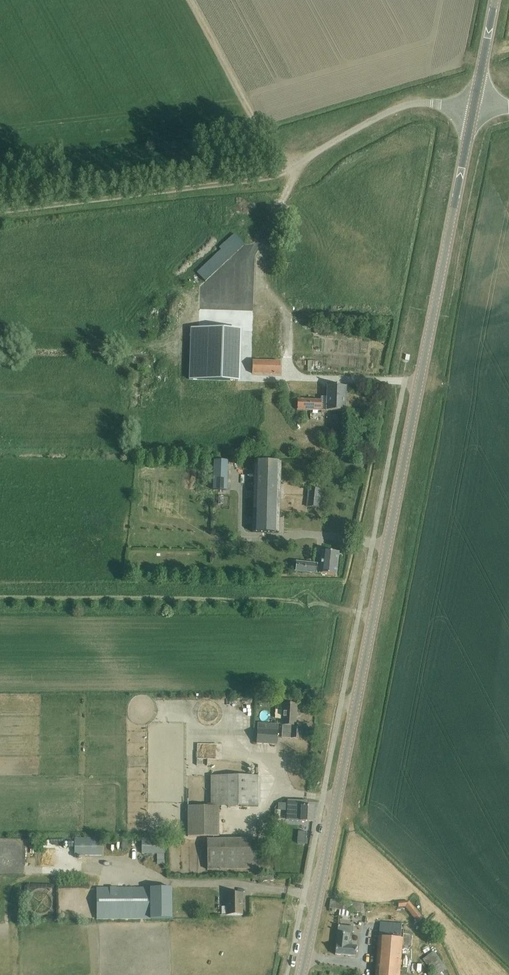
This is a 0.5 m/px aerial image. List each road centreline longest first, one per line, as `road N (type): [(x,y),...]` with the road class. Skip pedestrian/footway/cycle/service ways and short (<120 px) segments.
road 1 (tertiary): [(300,974),(474,107)]
road 2 (track): [(0,213),(293,174)]
road 3 (unclassified): [(278,153),(304,158),(410,103),(474,107)]
road 4 (track): [(190,0),(278,153)]

